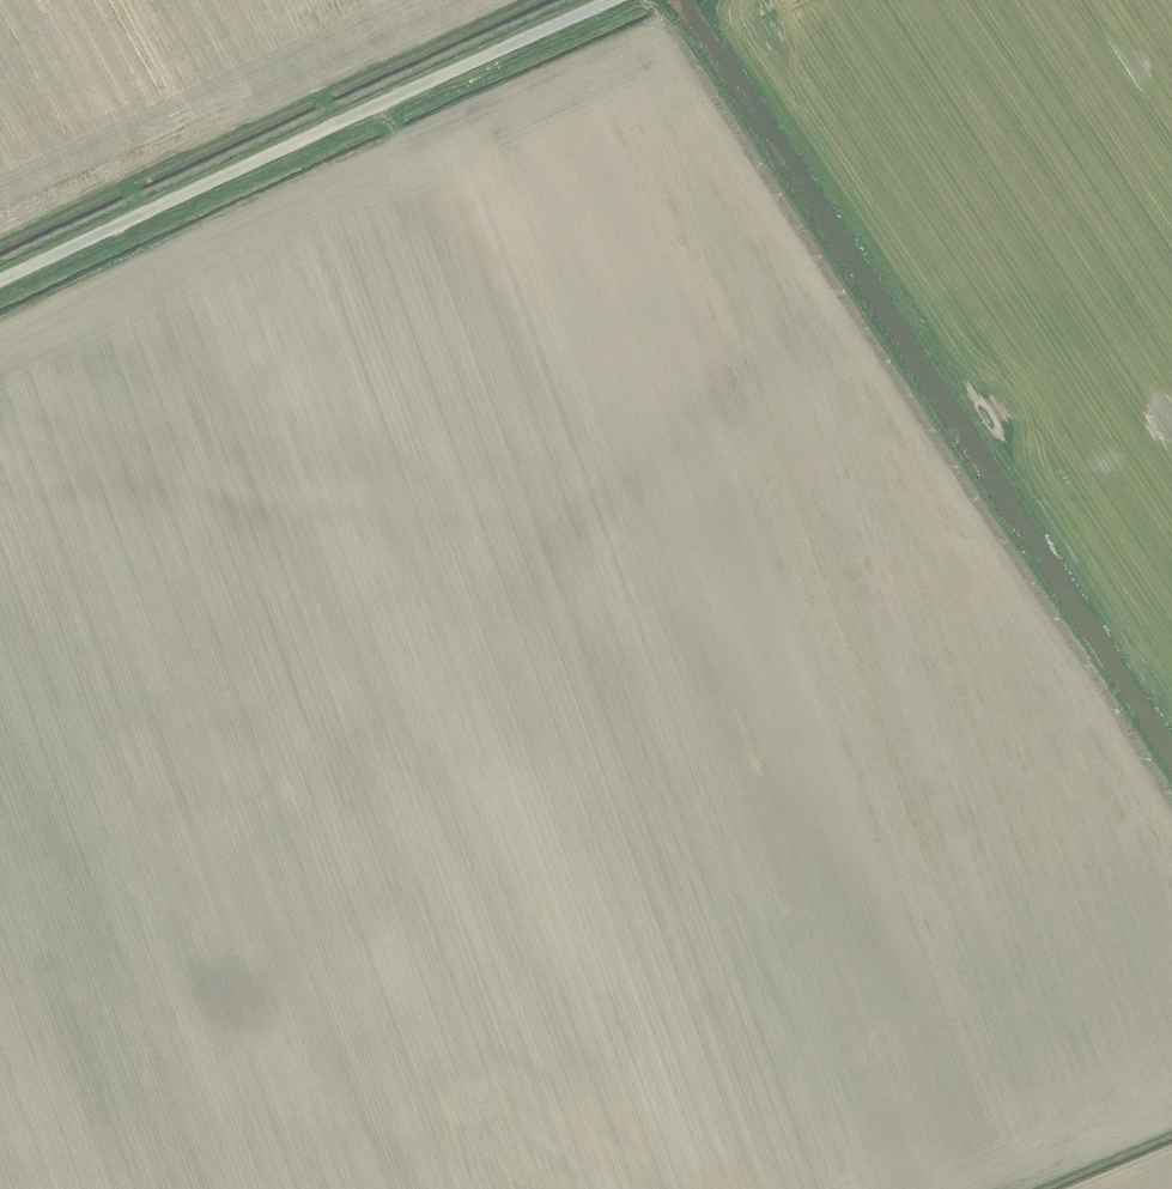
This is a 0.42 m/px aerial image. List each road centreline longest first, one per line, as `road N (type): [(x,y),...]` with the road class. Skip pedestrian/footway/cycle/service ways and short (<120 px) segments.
road 1 (tertiary): [(0,281),(613,0)]

